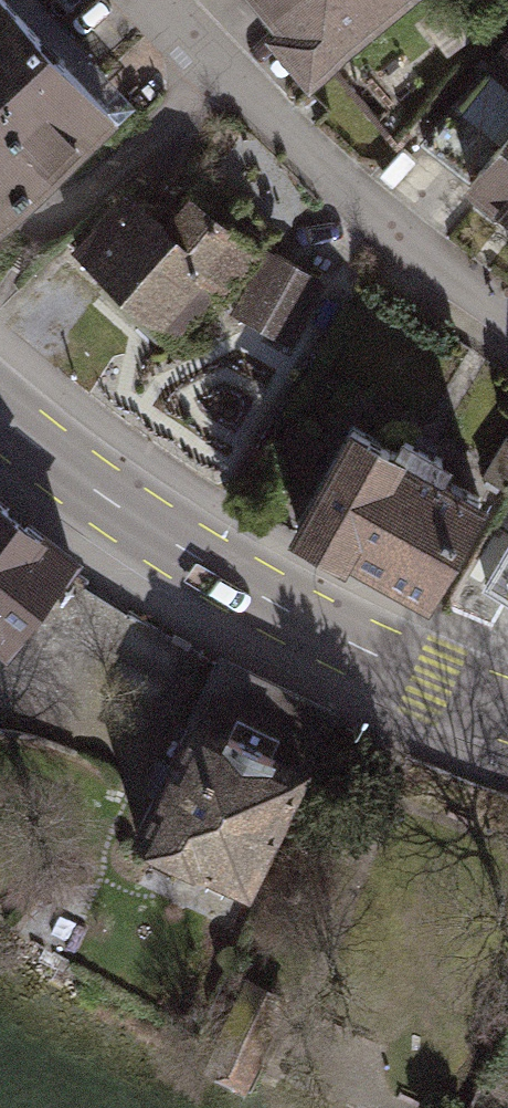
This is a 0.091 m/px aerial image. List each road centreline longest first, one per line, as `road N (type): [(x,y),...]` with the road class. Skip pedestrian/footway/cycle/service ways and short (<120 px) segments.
road 1 (primary): [(507,709),(296,618),(150,533),(0,417)]
road 2 (residential): [(165,0),(456,280),(507,315)]

